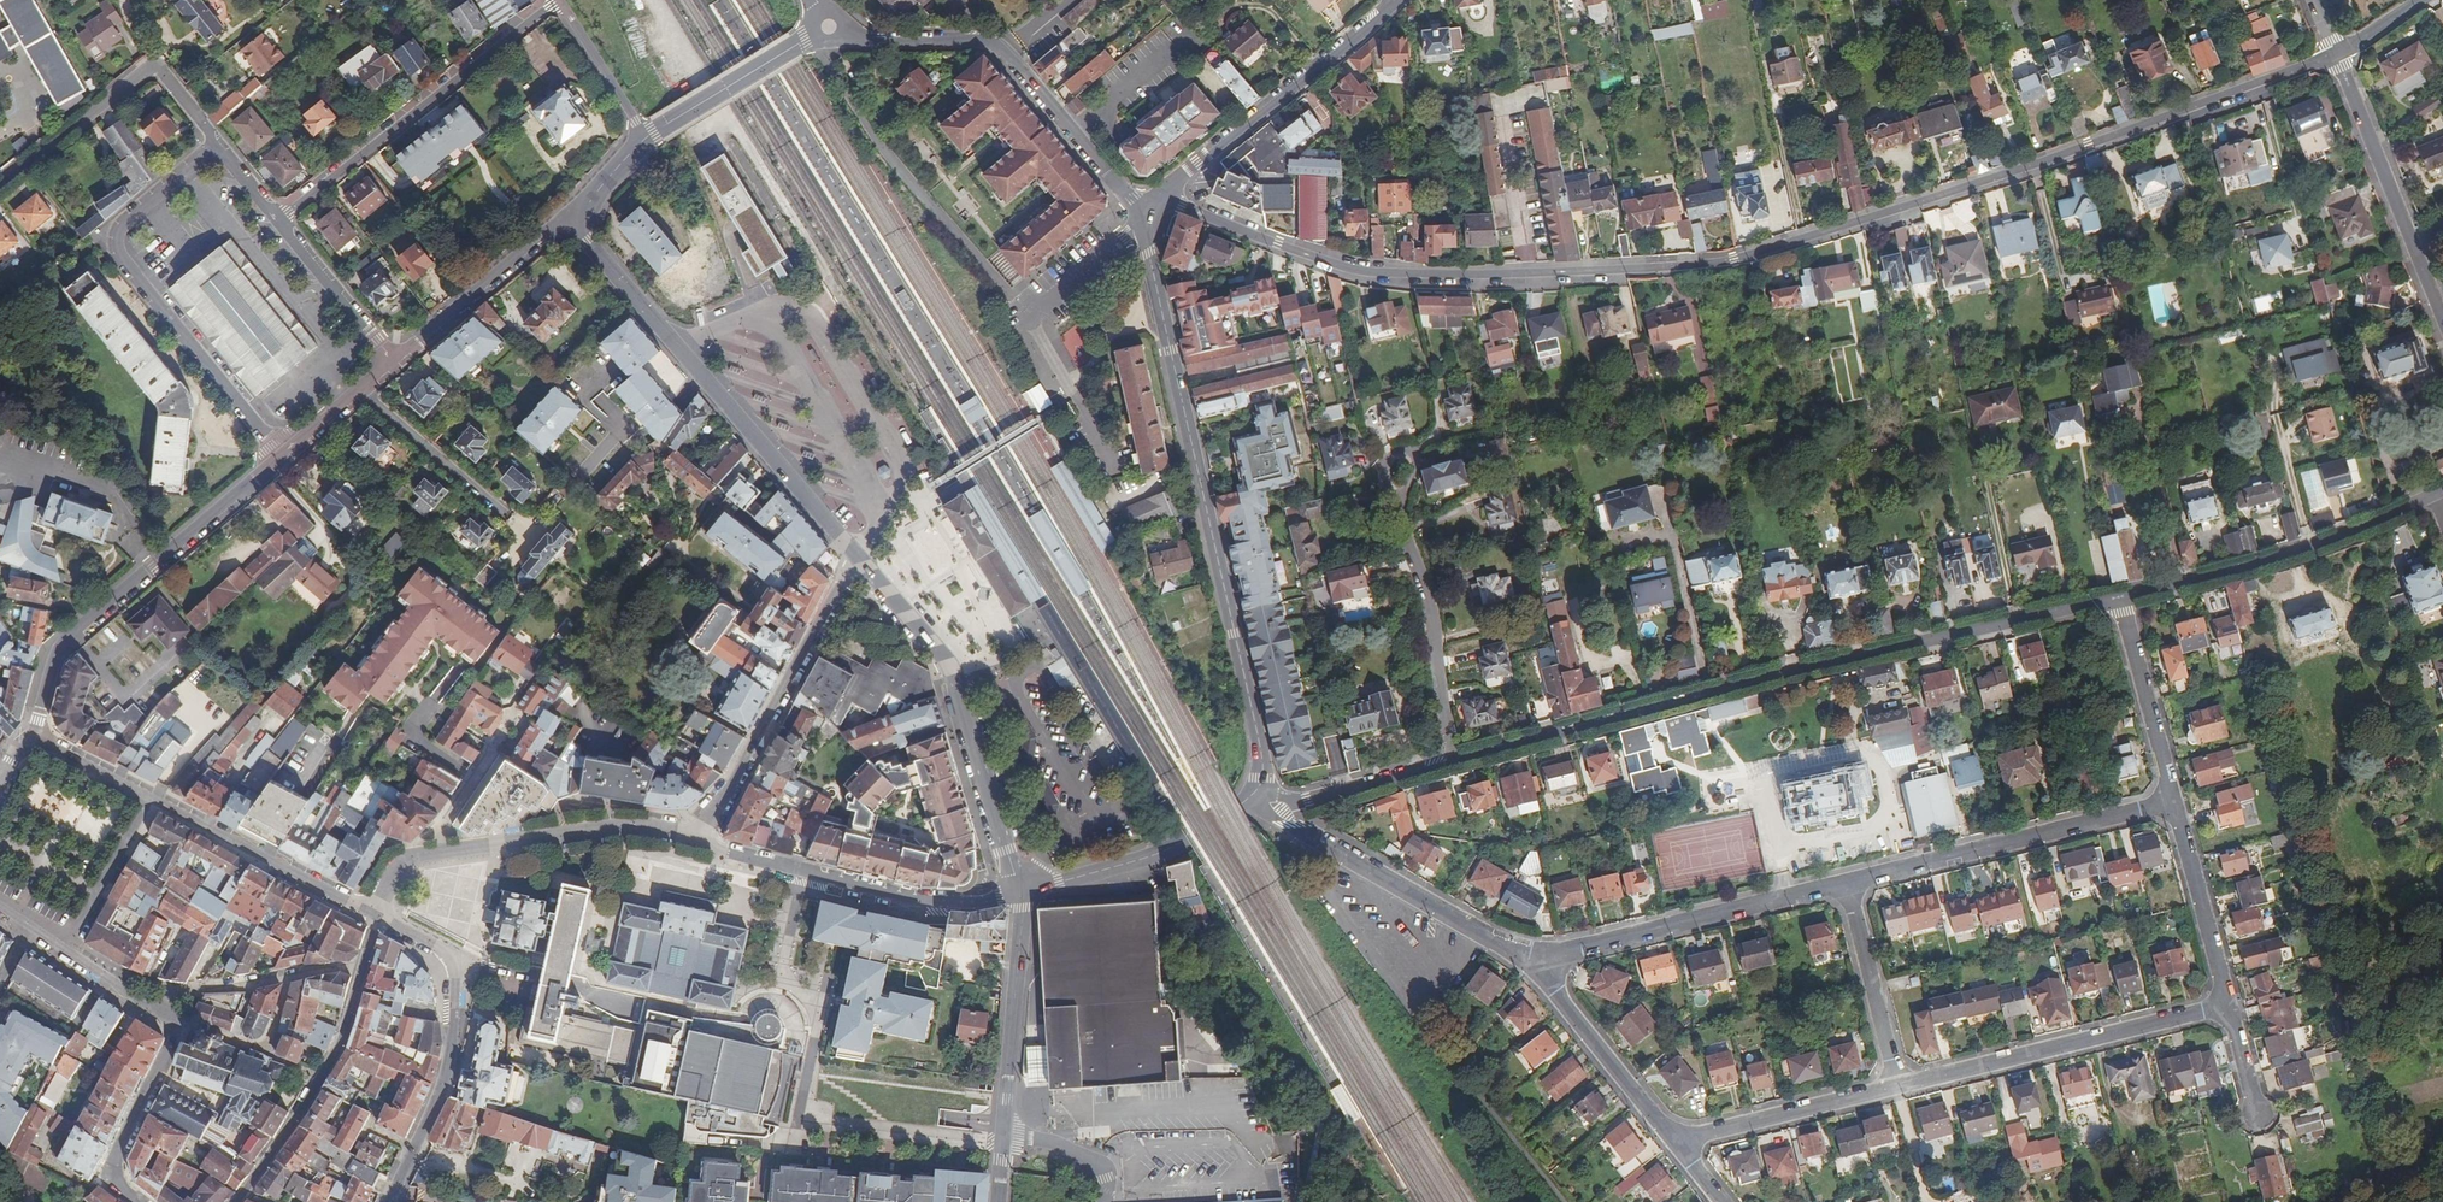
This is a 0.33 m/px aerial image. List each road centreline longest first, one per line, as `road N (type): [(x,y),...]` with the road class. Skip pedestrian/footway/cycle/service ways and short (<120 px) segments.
road 1 (residential): [(1161,196),(1367,271),(1570,272),(1718,262),(2053,159),(2336,54)]
road 2 (residential): [(2119,598),(1293,798)]
road 3 (tertiary): [(1257,789),(1260,743),(1138,214)]
road 4 (residential): [(858,557),(570,222)]
road 5 (residential): [(283,454),(118,244),(132,219),(217,146)]
road 6 (tertiary): [(829,27),(873,43),(968,40),(1003,50),(1138,214)]
road 7 (residential): [(283,454),(58,649),(35,737)]
road 8 (residential): [(1019,893),(947,665),(858,557)]
road 9 (residential): [(278,221),(560,1)]
road 10 (residential): [(2228,1006),(1897,1086)]
road 11 (residential): [(1848,882),(2173,800)]
road 12 (residential): [(391,1201),(442,1094),(456,978),(436,945),(381,919)]
road 13 (residential): [(2434,495),(2312,547),(2119,598)]
road 14 (residential): [(1019,893),(973,904),(882,893),(721,850),(699,837)]
road 15 (residential): [(1528,959),(1848,882)]
road 16 (residential): [(69,953),(173,1020),(177,1033),(116,1160),(118,1189),(135,1201)]
road 17 (residential): [(699,837),(858,557)]
road 18 (residential): [(381,919),(343,1041),(236,1201)]
road 19 (tertiary): [(1161,196),(1399,0)]
road 20 (residential): [(2336,54),(2442,319)]
road 21 (residential): [(699,837),(646,826),(425,854)]
road 22 (residential): [(199,120),(150,67),(0,186)]
road 23 (residential): [(373,914),(149,797)]
road 24 (residential): [(1528,959),(1307,838)]
road 25 (tertiary): [(1249,799),(1153,856),(1019,893)]
road 26 (tertiary): [(1004,1135),(1019,893)]
road 27 (residential): [(1677,1140),(1528,959)]
road 28 (residential): [(570,222),(538,238),(392,365)]
road 29 (residential): [(1897,1086),(1677,1140)]
road 30 (residential): [(645,139),(829,27)]
road 31 (residential): [(2228,1006),(2173,800)]
road 32 (residential): [(1848,882),(1897,1086)]
road 33 (residential): [(2173,800),(2119,598)]
road 34 (residential): [(278,221),(392,365)]
road 35 (residential): [(69,953),(149,797)]
road 36 (residential): [(560,1),(645,139)]
road 37 (residential): [(515,723),(425,854)]
road 38 (residential): [(392,365),(283,454)]
road 39 (residential): [(1004,1135),(1087,1157),(1104,1178),(1105,1201)]
road 40 (residential): [(149,797),(35,737)]

